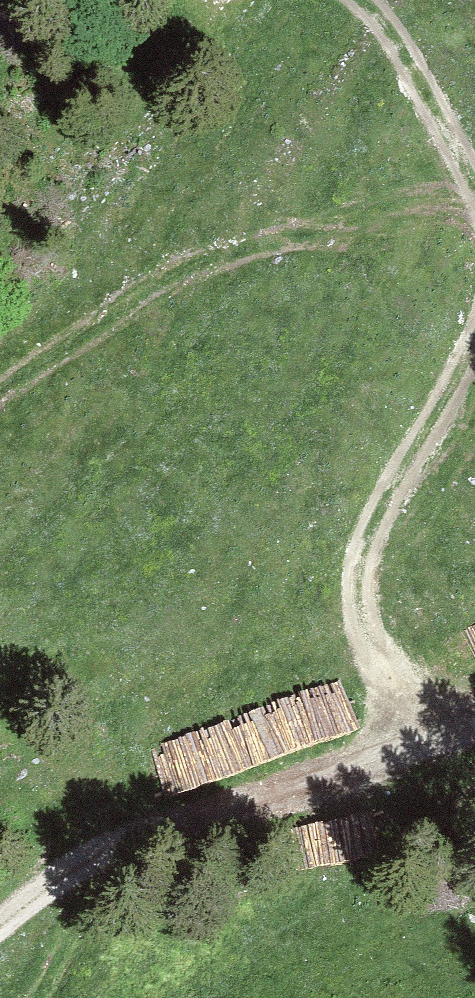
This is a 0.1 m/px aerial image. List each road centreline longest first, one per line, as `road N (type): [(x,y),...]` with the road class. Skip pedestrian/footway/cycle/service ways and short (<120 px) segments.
road 1 (track): [(0,926),(59,877),(172,816),(474,719)]
road 2 (track): [(417,737),(356,611),(360,552),(474,341)]
road 3 (track): [(474,188),(363,0)]

